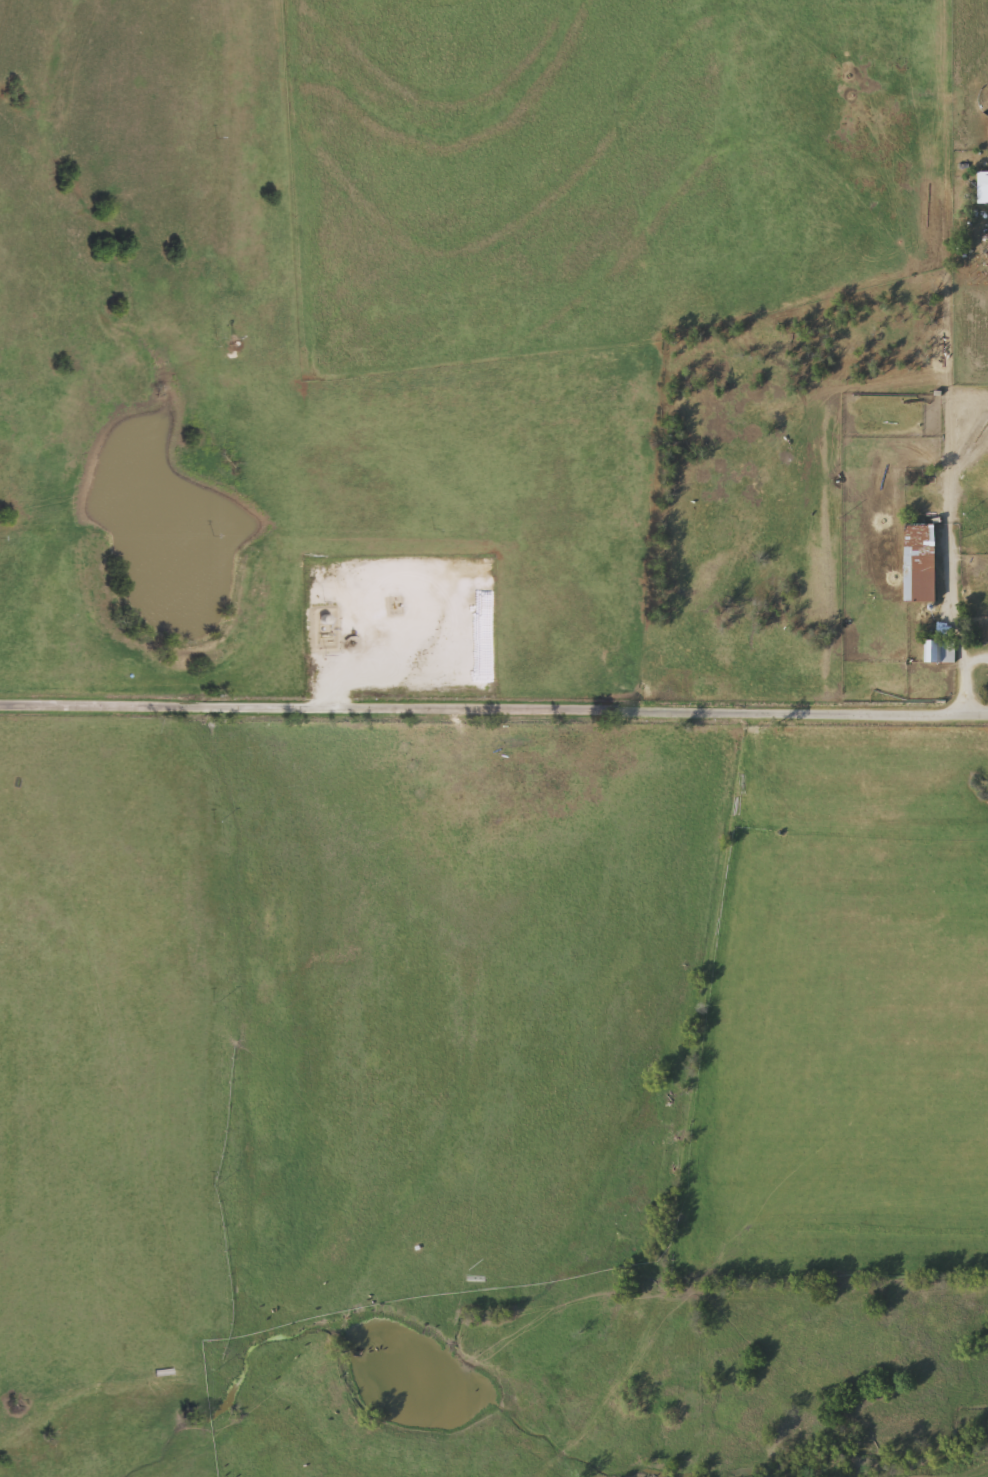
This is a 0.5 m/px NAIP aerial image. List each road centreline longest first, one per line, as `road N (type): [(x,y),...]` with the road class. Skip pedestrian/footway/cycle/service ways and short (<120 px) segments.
road 1 (residential): [(987,717),(0,705)]

